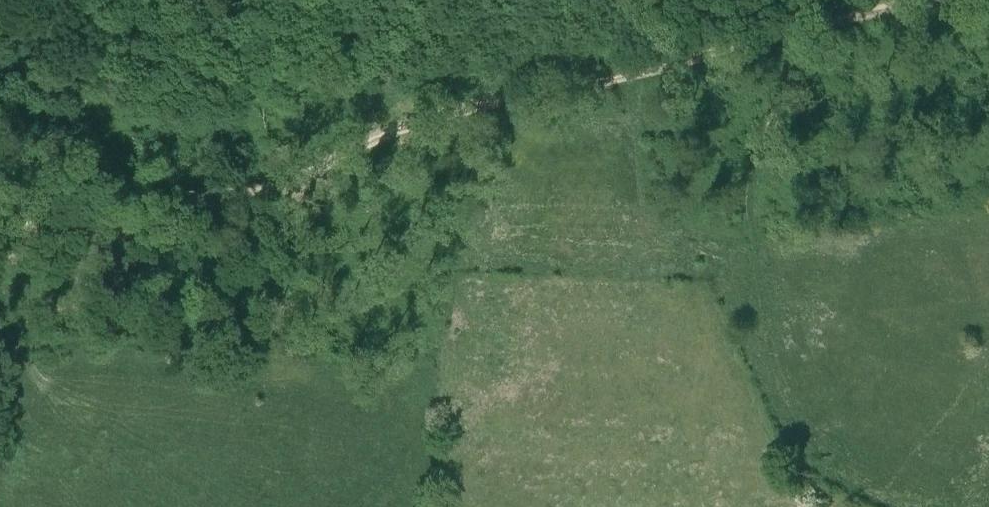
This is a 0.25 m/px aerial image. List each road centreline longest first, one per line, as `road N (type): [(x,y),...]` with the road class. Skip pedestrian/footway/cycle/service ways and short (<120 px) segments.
road 1 (track): [(905,0),(597,74),(561,76),(268,177),(0,226)]
road 2 (track): [(810,0),(749,160),(738,199),(740,241)]

